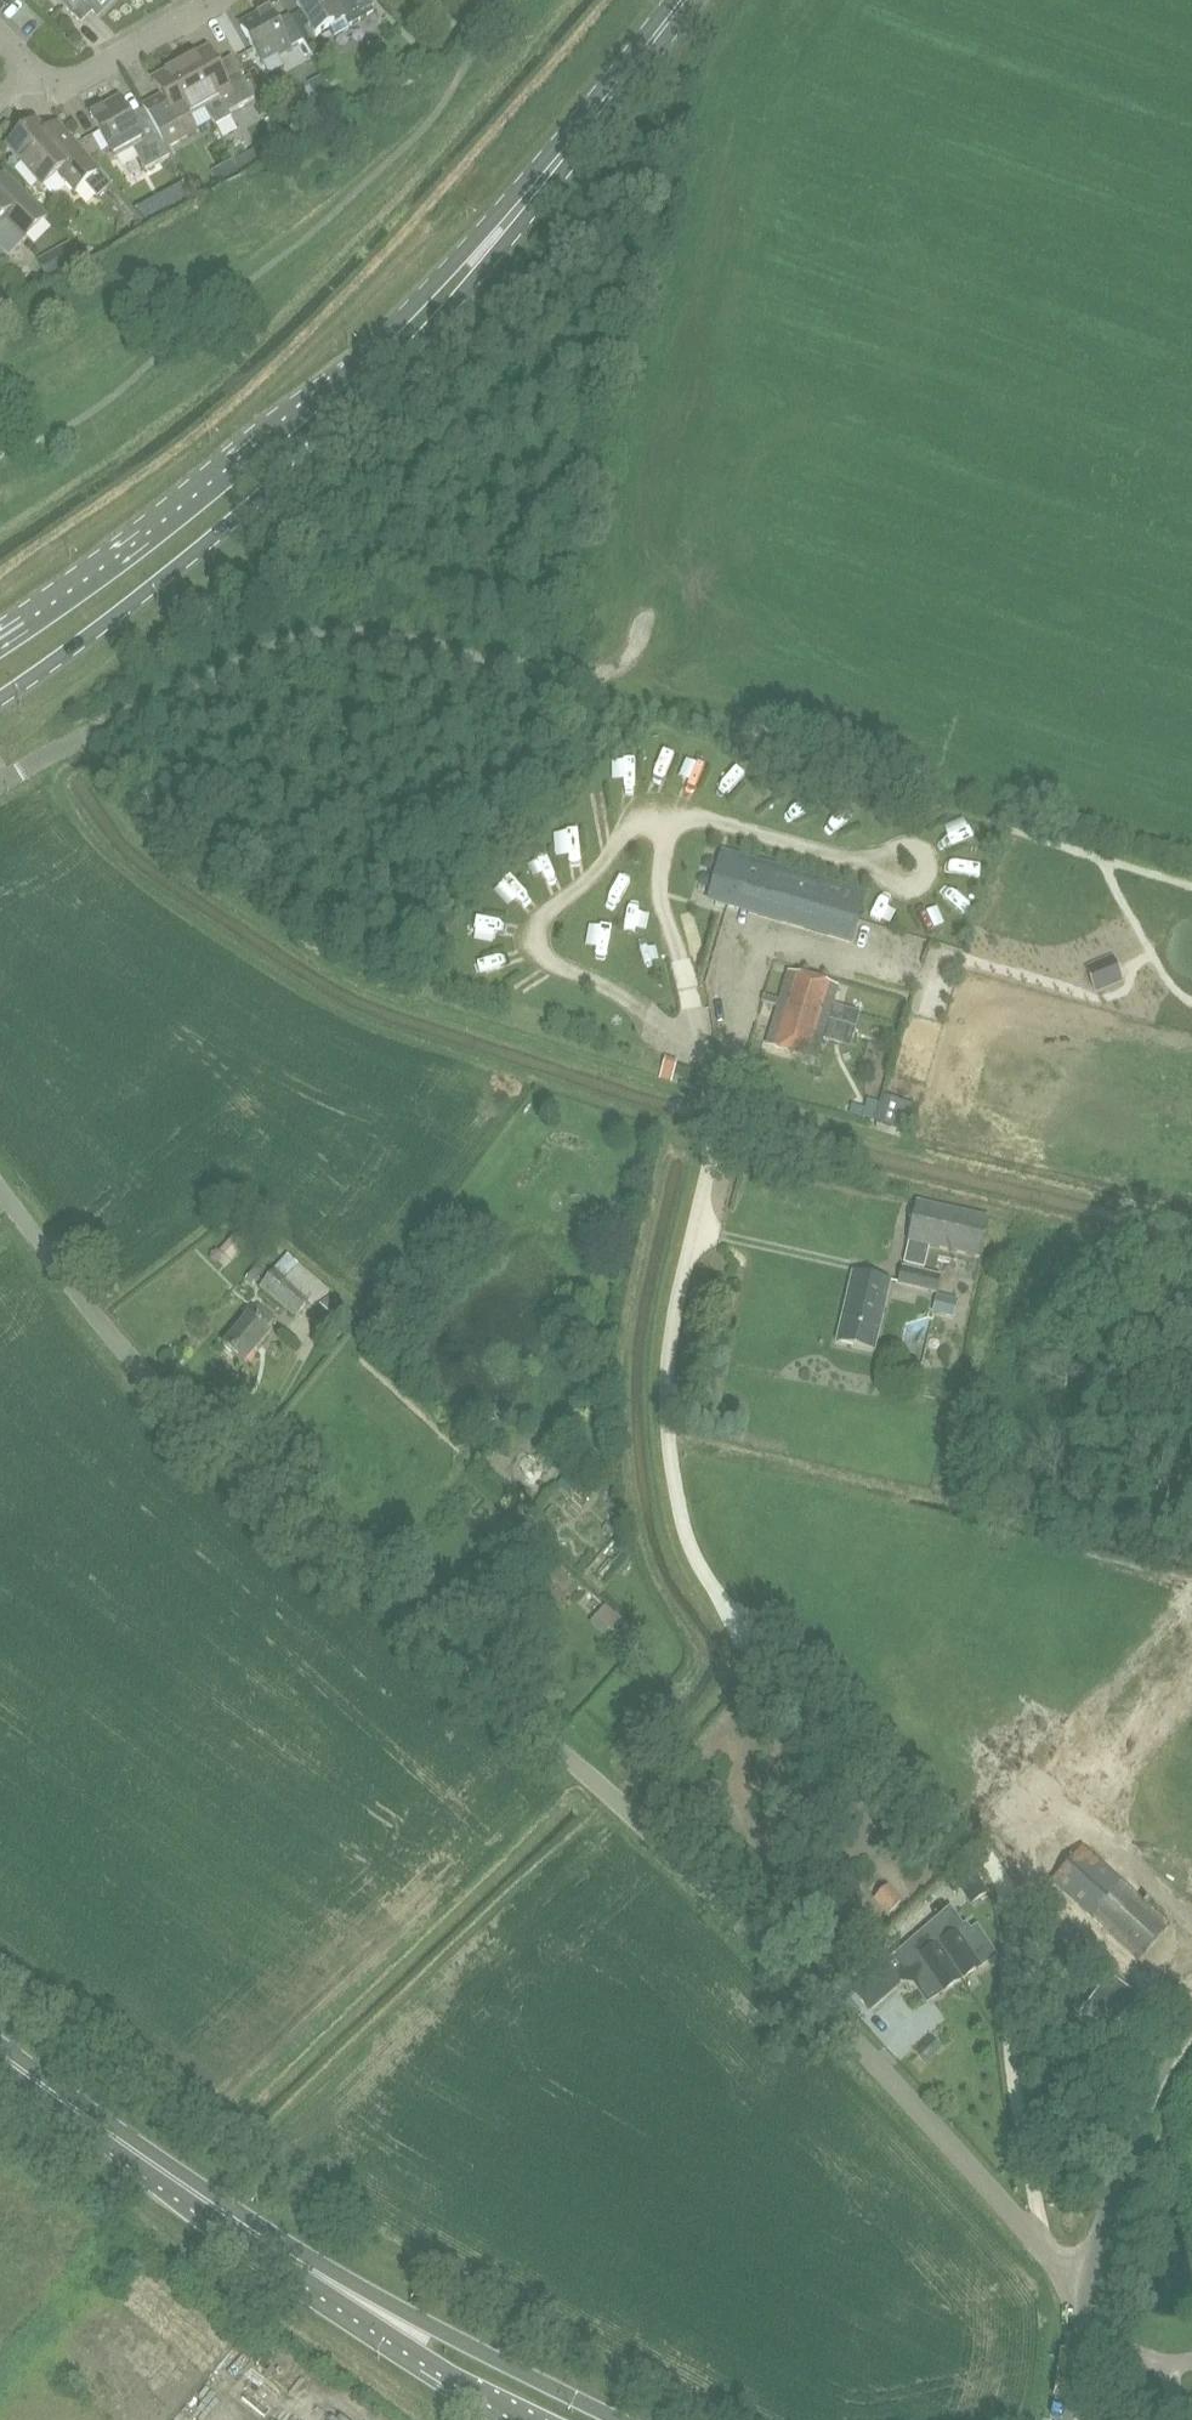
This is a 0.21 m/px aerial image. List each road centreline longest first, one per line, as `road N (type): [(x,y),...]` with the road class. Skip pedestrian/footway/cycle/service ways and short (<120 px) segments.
road 1 (unclassified): [(1041,2247),(694,1873),(169,1399),(0,1190)]
road 2 (unclassified): [(1041,2247),(1014,2073),(999,1875),(956,1822),(735,1613),(685,1533),(667,1372),(727,1094)]
road 3 (primary): [(0,699),(311,451),(499,252),(580,133)]
road 4 (primary): [(580,133),(367,352),(160,525),(0,642)]
road 5 (unclassified): [(0,783),(221,672),(311,639),(363,636),(591,674)]
road 6 (primary): [(617,2419),(321,2277)]
road 7 (unclassified): [(1095,2282),(1146,2091),(1191,2018)]
road 8 (primary): [(321,2277),(396,2343),(524,2419)]
road 9 (residential): [(29,67),(57,87),(203,0)]
road 10 (primary): [(160,2170),(0,2053)]
road 11 (primary): [(160,2170),(321,2277)]
road 12 (primary): [(580,133),(684,0)]
road 13 (unclassified): [(1065,2419),(1095,2282)]

